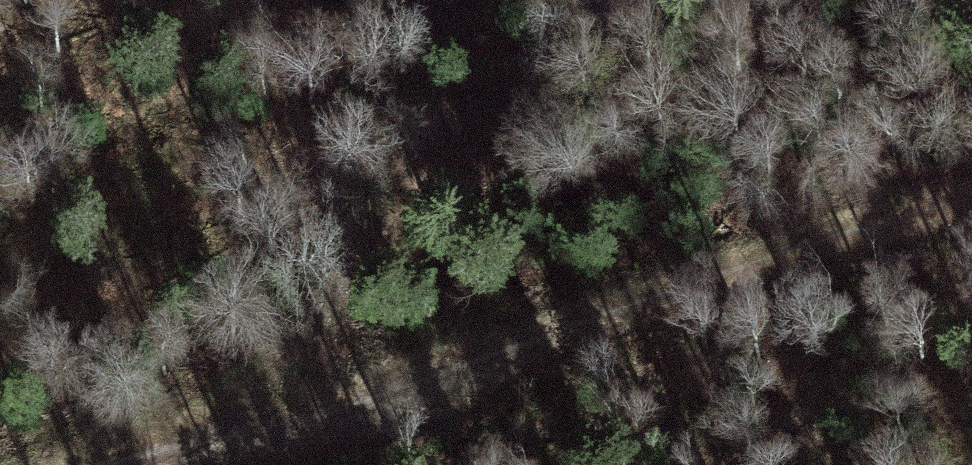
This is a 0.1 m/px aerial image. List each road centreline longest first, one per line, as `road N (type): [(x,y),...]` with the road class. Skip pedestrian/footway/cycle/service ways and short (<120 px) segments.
road 1 (track): [(116,464),(224,439),(971,204)]
road 2 (track): [(194,464),(628,0)]

